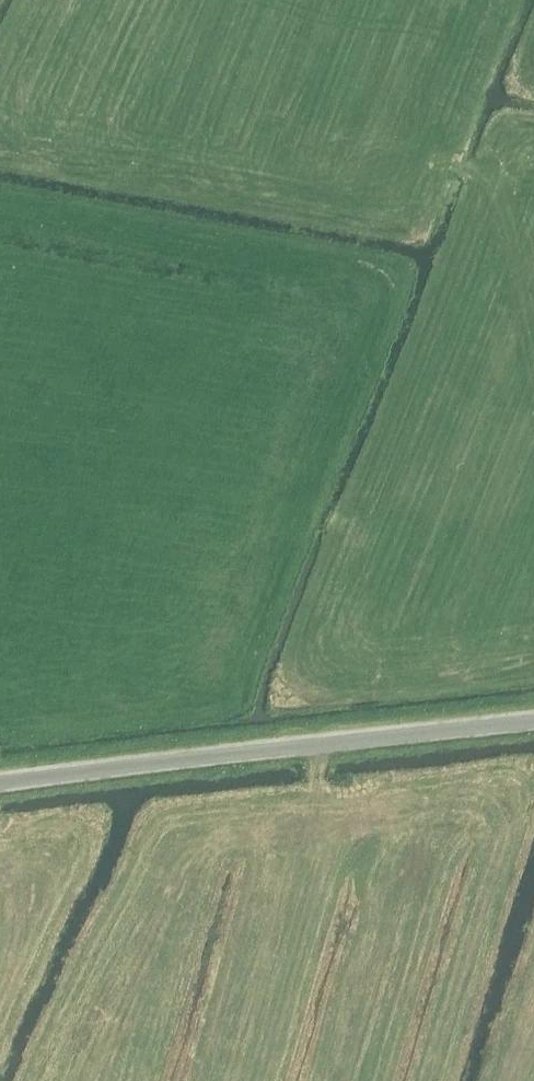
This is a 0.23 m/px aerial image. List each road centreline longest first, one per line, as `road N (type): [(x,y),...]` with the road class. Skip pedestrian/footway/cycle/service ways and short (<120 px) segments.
road 1 (unclassified): [(533,720),(0,785)]

